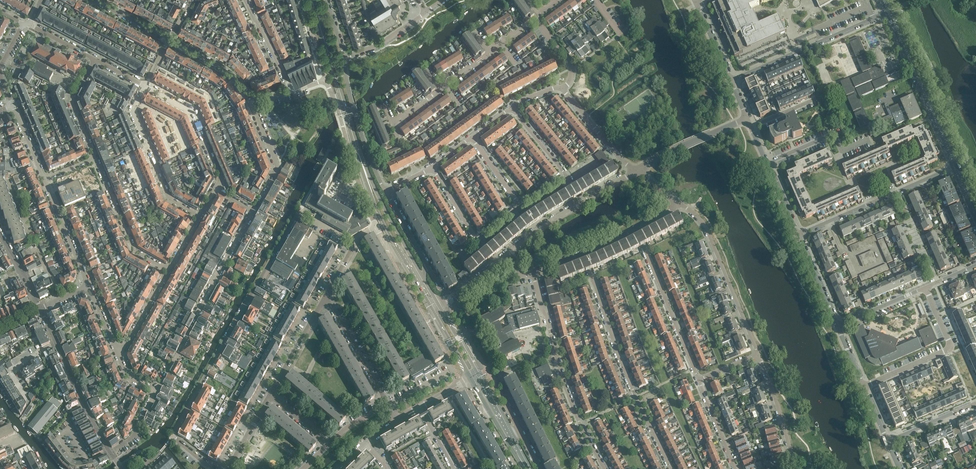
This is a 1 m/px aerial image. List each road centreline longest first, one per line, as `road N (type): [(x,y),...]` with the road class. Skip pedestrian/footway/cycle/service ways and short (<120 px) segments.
road 1 (residential): [(356,243),(301,213),(294,221),(176,428),(214,468)]
road 2 (residential): [(582,253),(670,468)]
road 3 (residential): [(155,394),(254,211)]
road 4 (residential): [(605,468),(565,386),(533,274)]
road 5 (secondary): [(365,170),(312,0)]
road 6 (residential): [(759,355),(703,222),(679,203)]
road 7 (residential): [(729,79),(887,14)]
road 8 (residential): [(928,285),(955,347),(863,387)]
road 9 (residential): [(953,168),(887,14)]
road 10 (residential): [(953,168),(799,234)]
road 11 (residential): [(635,229),(699,380)]
road 12 (residential): [(109,452),(41,311)]
road 13 (residential): [(146,87),(133,116),(169,197),(199,217)]
road 14 (residential): [(326,80),(376,227)]
road 15 (residential): [(386,191),(355,115),(342,59)]
road 16 (residential): [(95,160),(134,251),(168,271)]
road 17 (residential): [(218,188),(194,113),(146,87)]
road 18 (residential): [(635,172),(747,118)]
road 19 (residential): [(767,163),(834,134),(842,152),(871,140)]
road 20 (residential): [(326,297),(387,404)]
road 21 (residential): [(66,299),(25,220),(56,206)]
road 22 (secondary): [(423,278),(365,170)]

